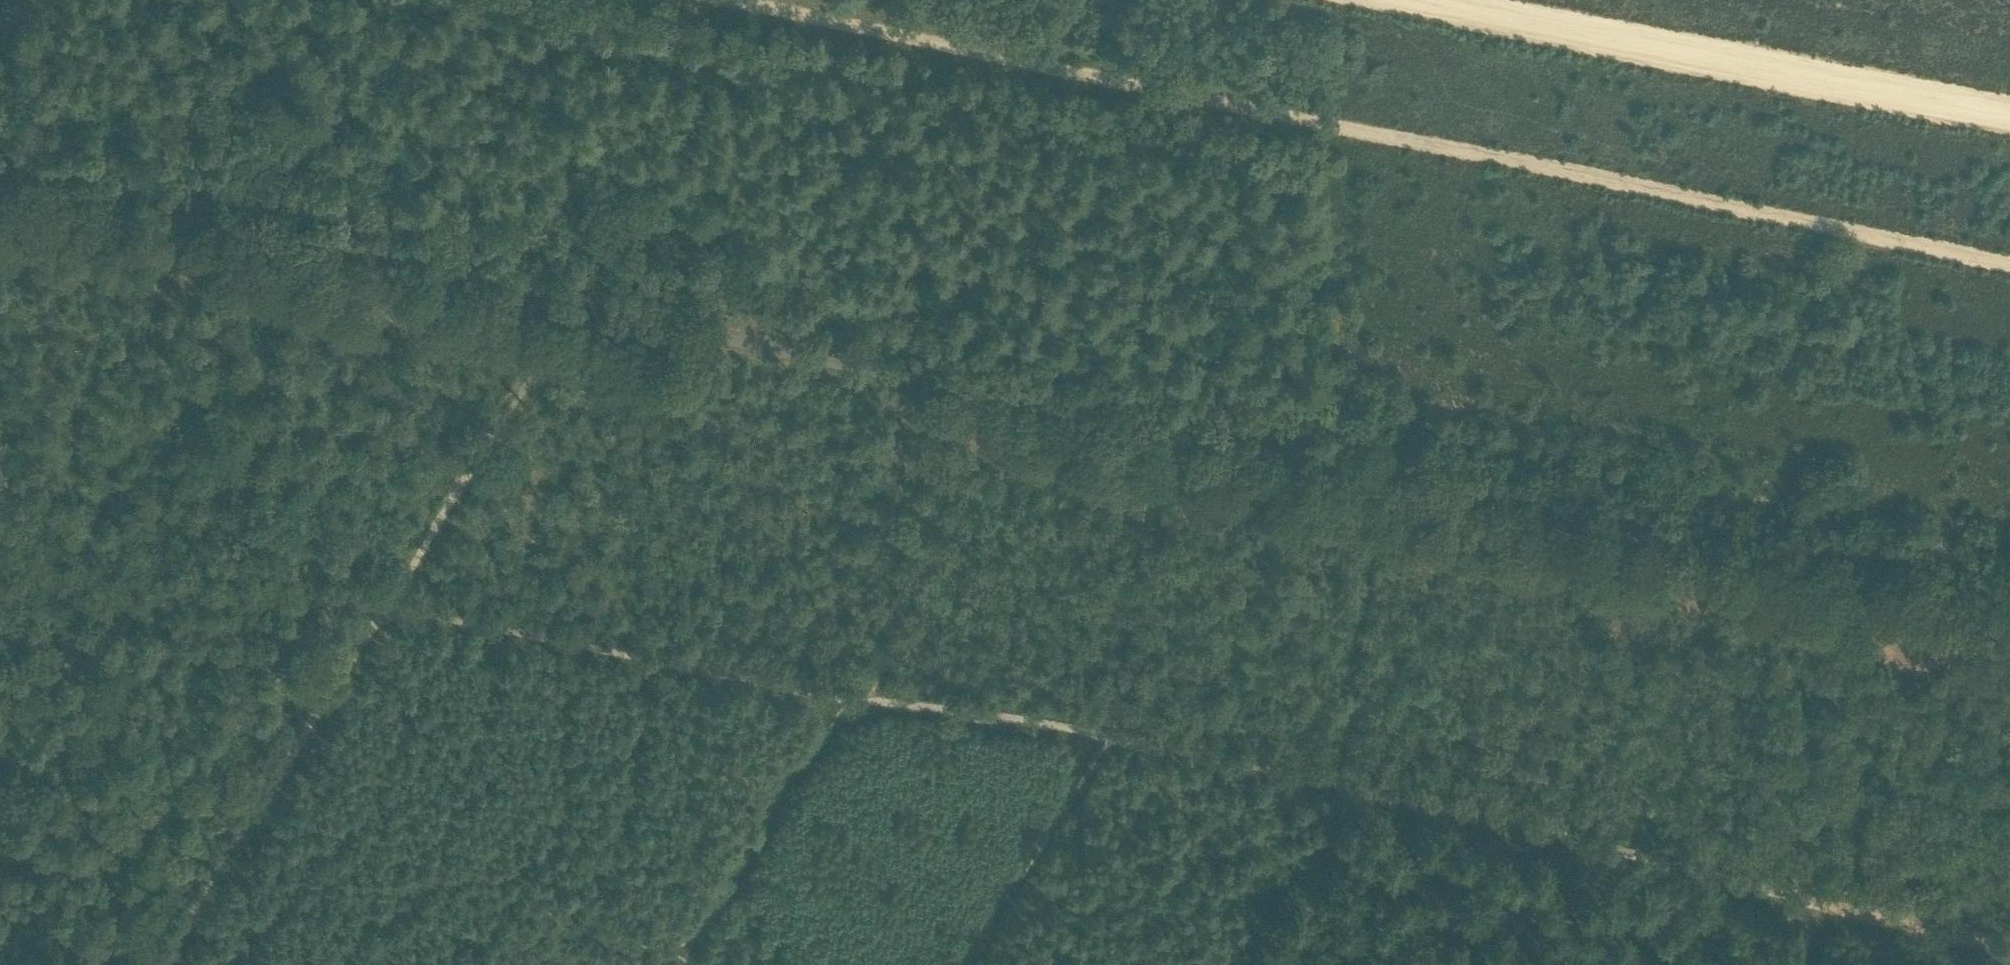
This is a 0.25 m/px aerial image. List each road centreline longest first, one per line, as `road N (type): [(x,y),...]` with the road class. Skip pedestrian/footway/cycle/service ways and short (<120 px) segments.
road 1 (unclassified): [(2009,606),(0,182)]
road 2 (track): [(1109,752),(387,607)]
road 3 (track): [(1787,896),(1109,752)]
road 4 (track): [(2009,115),(1440,0)]
road 5 (track): [(387,607),(0,642)]
road 6 (track): [(574,305),(387,607)]
road 7 (track): [(969,964),(1109,752)]
road 8 (track): [(387,607),(269,788)]
road 9 (track): [(269,788),(165,964)]
road 10 (track): [(2009,950),(1827,908)]

